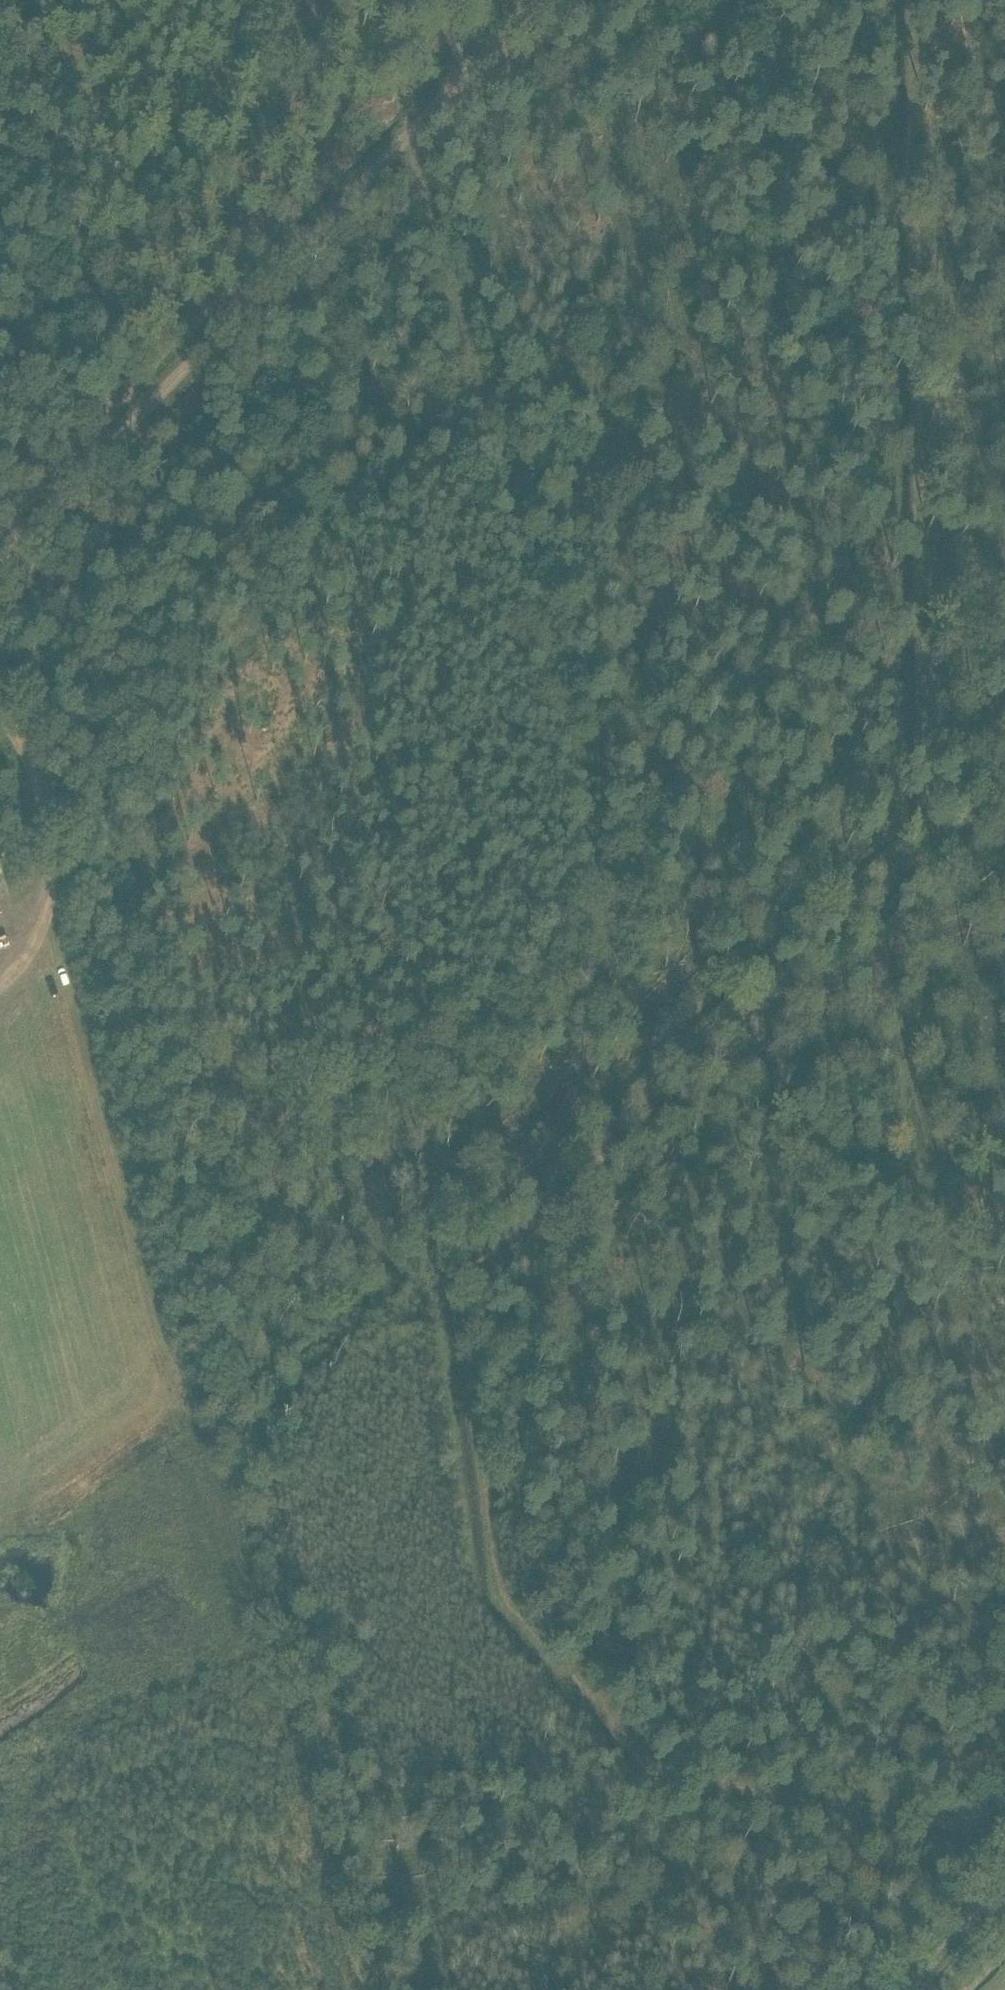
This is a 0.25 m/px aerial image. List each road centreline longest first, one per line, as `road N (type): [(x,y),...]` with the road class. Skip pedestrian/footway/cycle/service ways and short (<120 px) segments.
road 1 (unclassified): [(0,561),(539,0)]
road 2 (track): [(402,144),(527,551)]

